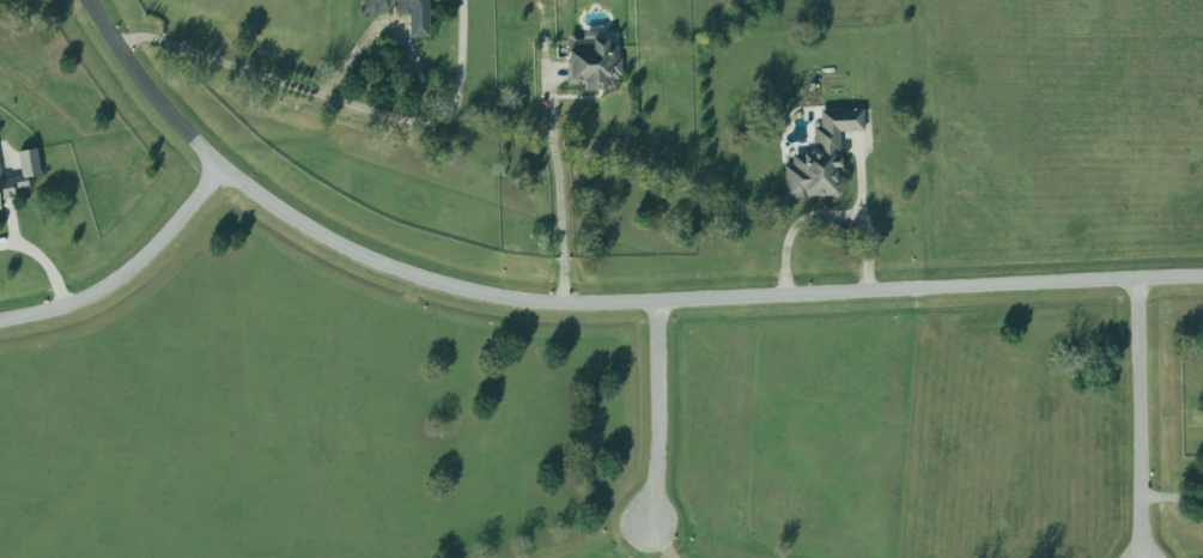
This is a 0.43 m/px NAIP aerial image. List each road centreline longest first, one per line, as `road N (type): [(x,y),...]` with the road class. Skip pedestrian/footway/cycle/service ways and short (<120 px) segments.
road 1 (residential): [(86,0),(140,85),(218,172),(338,245),(401,273),(481,293),(564,304),(1202,280)]
road 2 (residential): [(1138,279),(1142,557)]
road 3 (residential): [(218,172),(128,272),(84,299),(0,321)]
road 4 (residential): [(656,302),(651,529)]

